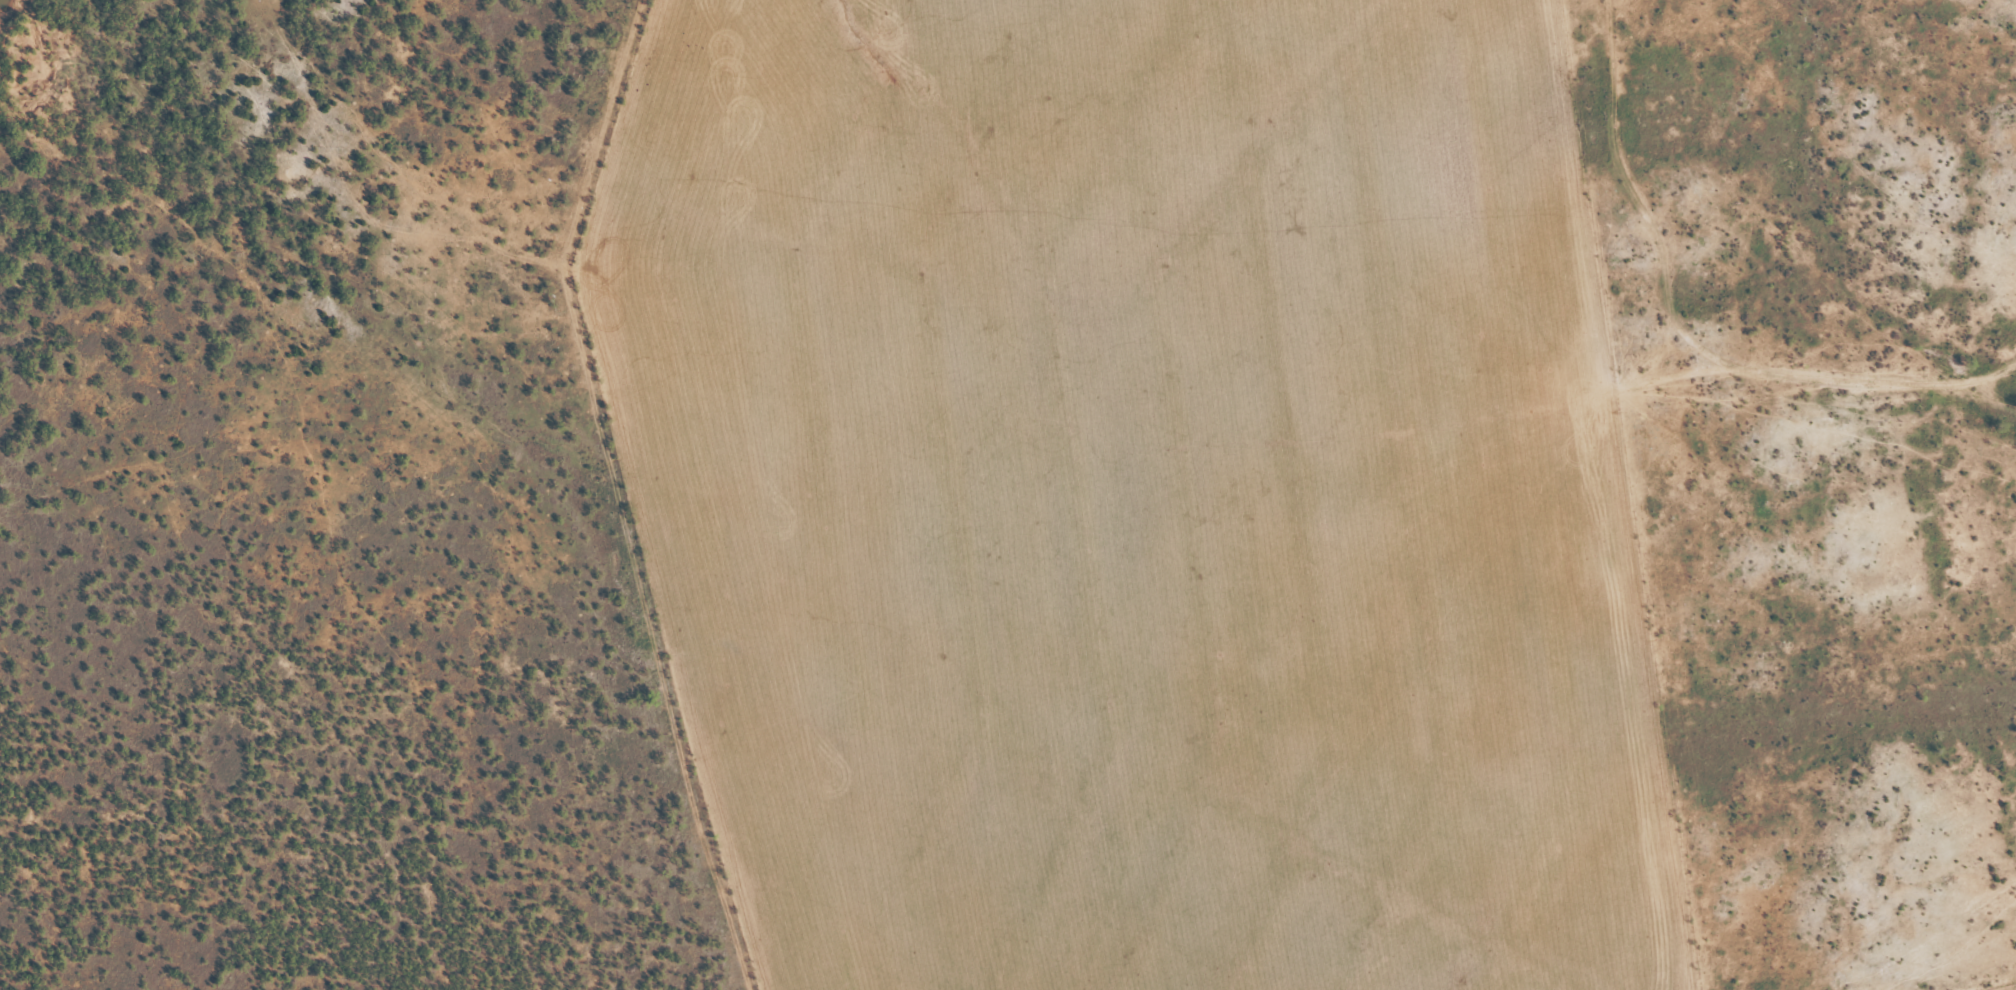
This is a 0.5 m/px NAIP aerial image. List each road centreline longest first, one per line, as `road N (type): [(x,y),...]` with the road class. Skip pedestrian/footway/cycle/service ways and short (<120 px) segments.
road 1 (residential): [(1601,0),(1642,206),(1703,334),(1760,370),(1897,400),(2015,351)]

